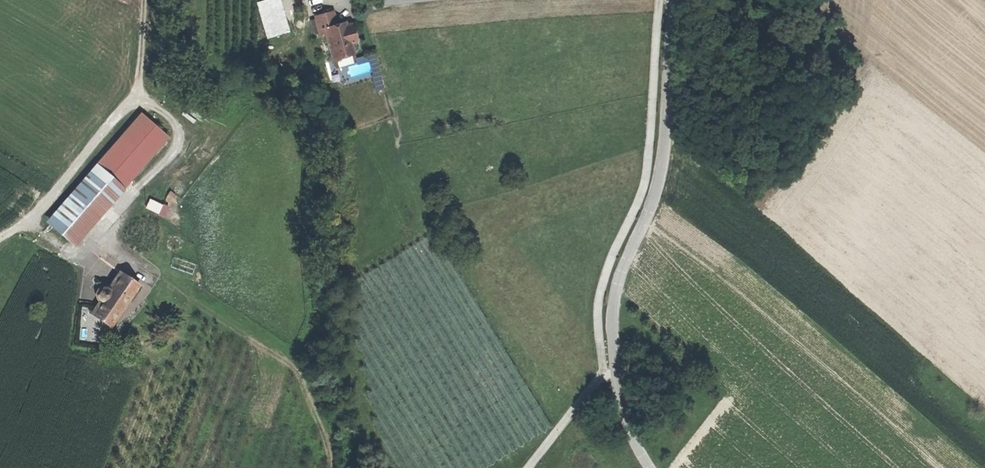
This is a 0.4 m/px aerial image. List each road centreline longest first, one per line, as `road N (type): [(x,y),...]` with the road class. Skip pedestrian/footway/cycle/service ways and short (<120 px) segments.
road 1 (tertiary): [(675,0),(664,157),(655,200),(621,273),(612,327),(621,410),(650,467)]
road 2 (track): [(615,370),(599,374),(528,467)]

